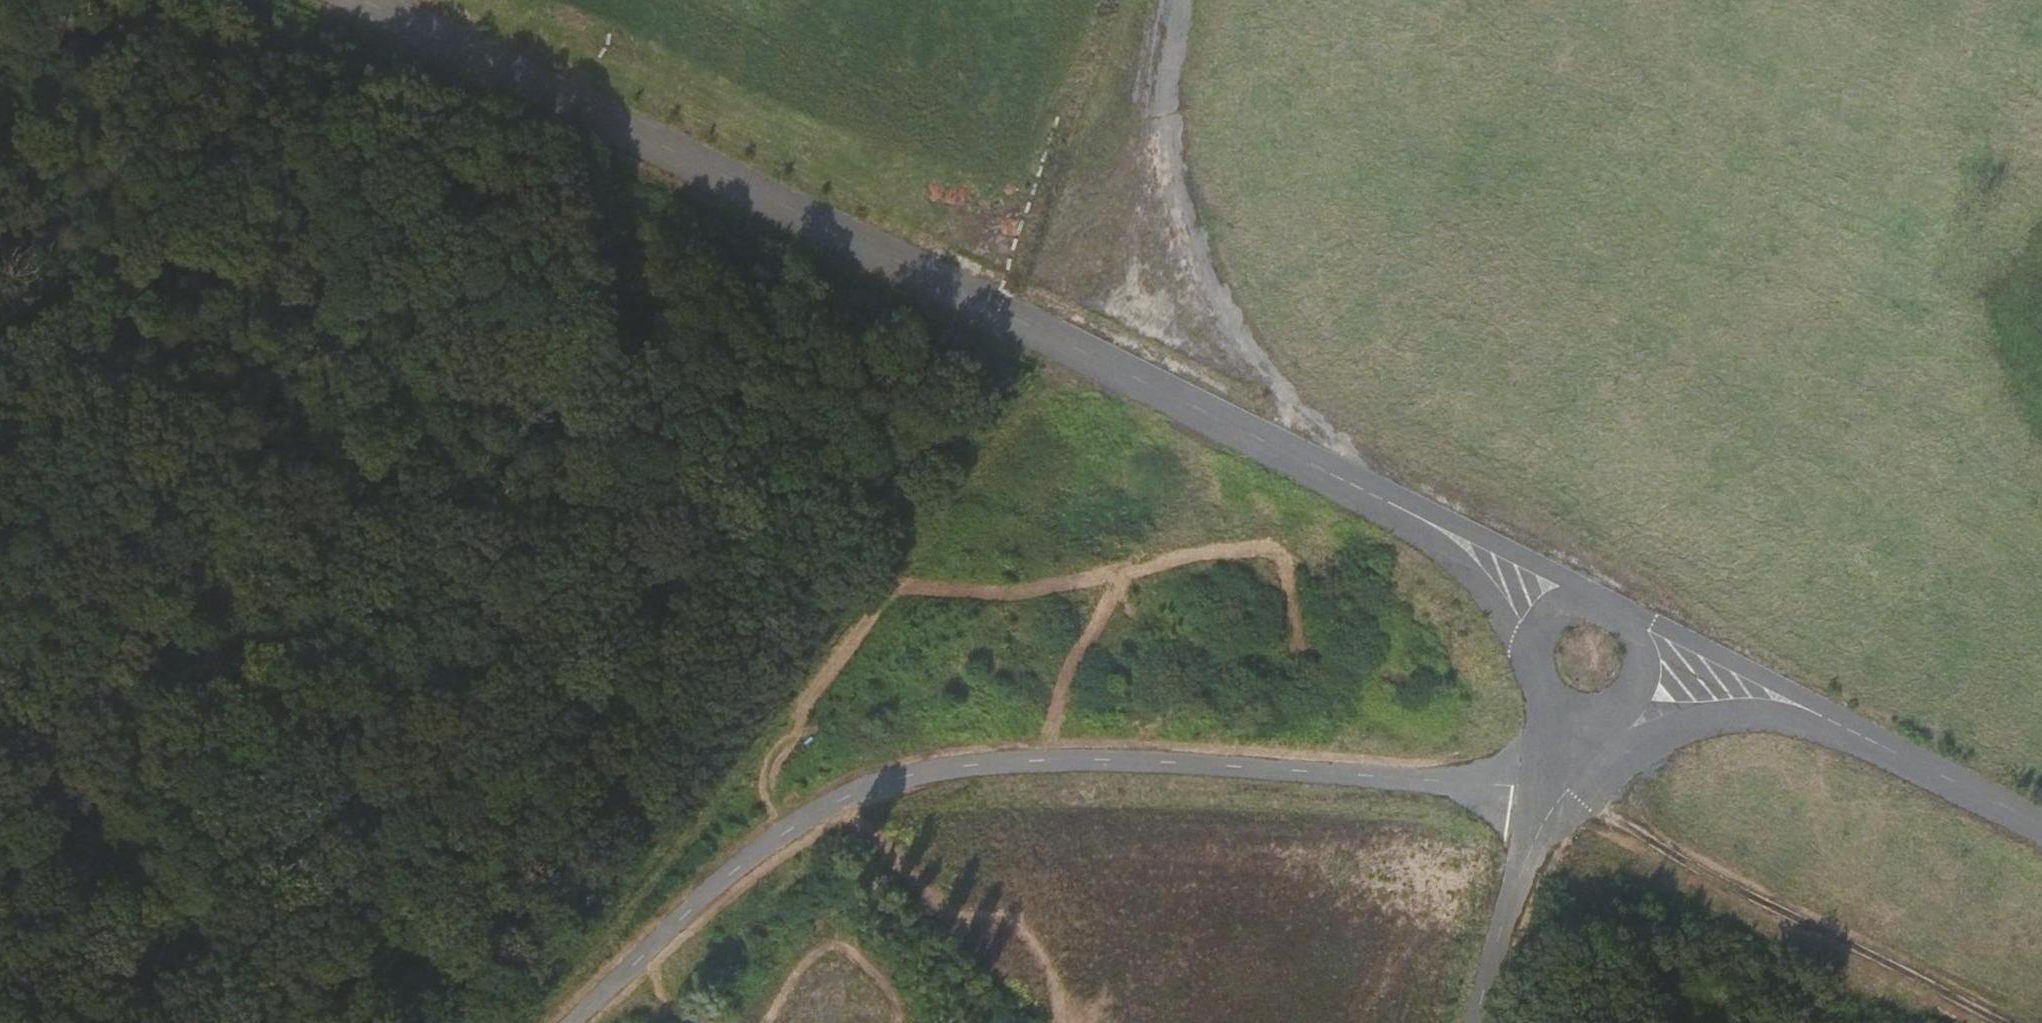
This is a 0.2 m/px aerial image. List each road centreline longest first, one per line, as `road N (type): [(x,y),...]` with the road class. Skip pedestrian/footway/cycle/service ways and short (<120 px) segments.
road 1 (track): [(1566,790),(1748,897),(1997,1022)]
road 2 (unclassified): [(1479,1022),(1520,873),(1566,790),(1579,714)]

